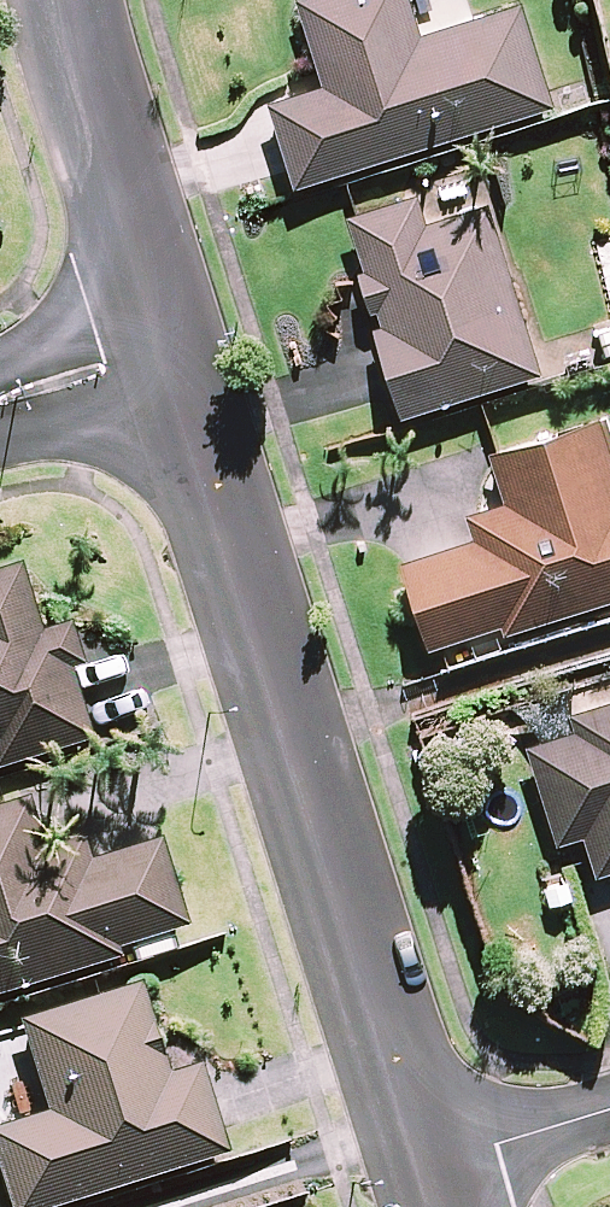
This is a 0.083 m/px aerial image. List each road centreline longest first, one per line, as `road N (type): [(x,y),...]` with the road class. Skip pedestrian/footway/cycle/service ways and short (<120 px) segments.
road 1 (residential): [(432,1167),(169,346)]
road 2 (residential): [(169,346),(72,0)]
road 3 (residential): [(609,1114),(432,1167)]
road 4 (residential): [(0,404),(169,346)]

